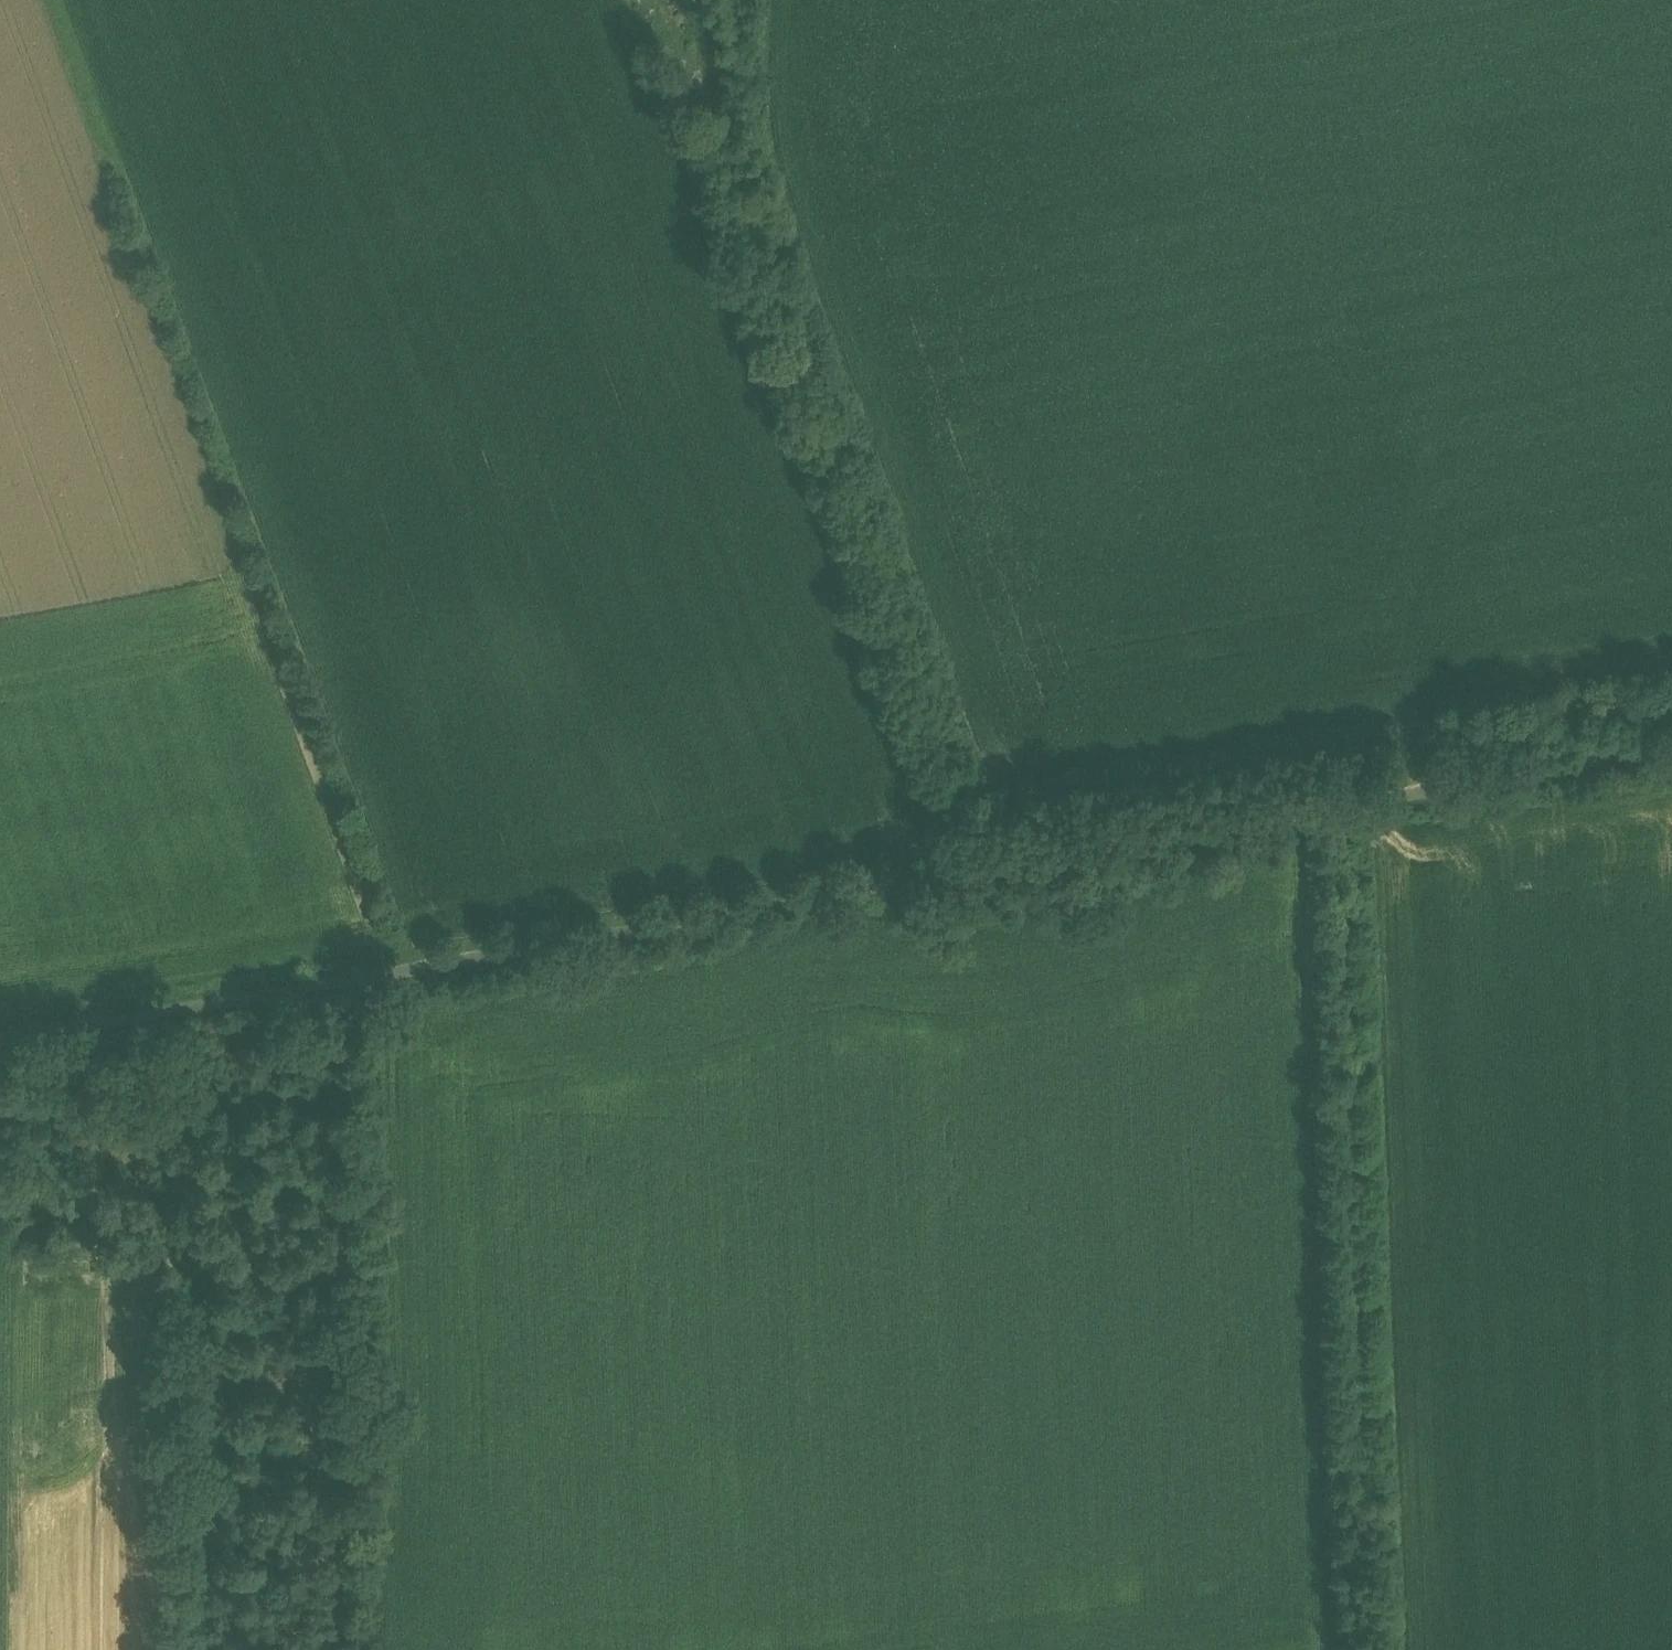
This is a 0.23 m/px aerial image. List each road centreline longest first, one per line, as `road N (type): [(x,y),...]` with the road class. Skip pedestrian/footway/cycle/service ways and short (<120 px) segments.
road 1 (residential): [(0,1000),(1279,786)]
road 2 (unclassified): [(1279,786),(1671,719)]

